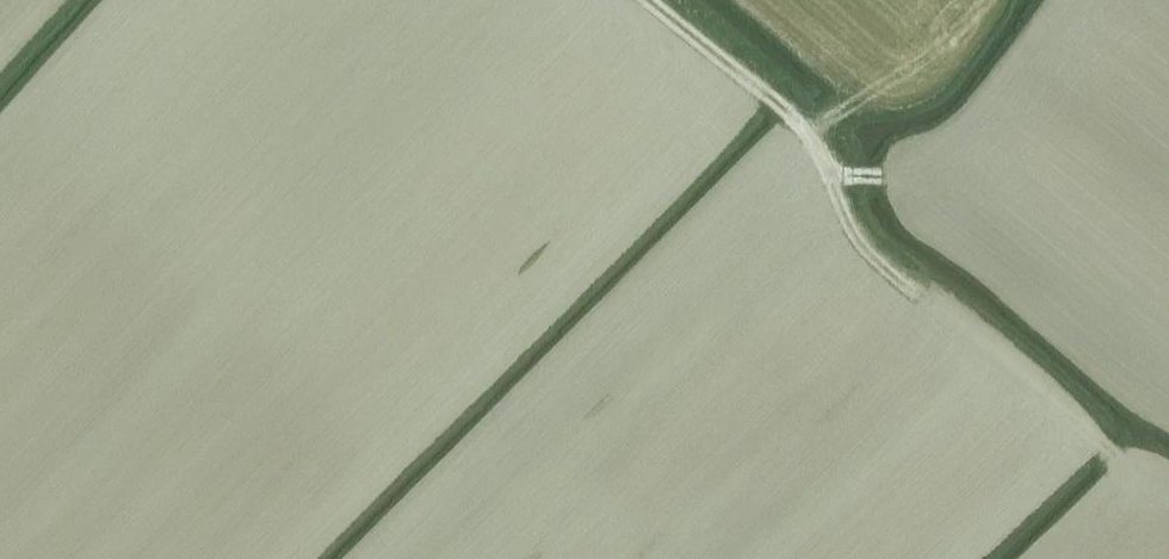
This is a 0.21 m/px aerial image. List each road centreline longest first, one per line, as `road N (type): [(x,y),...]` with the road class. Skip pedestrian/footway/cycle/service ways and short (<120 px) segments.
road 1 (track): [(651,0),(813,138),(835,195),(868,246),(932,303)]

